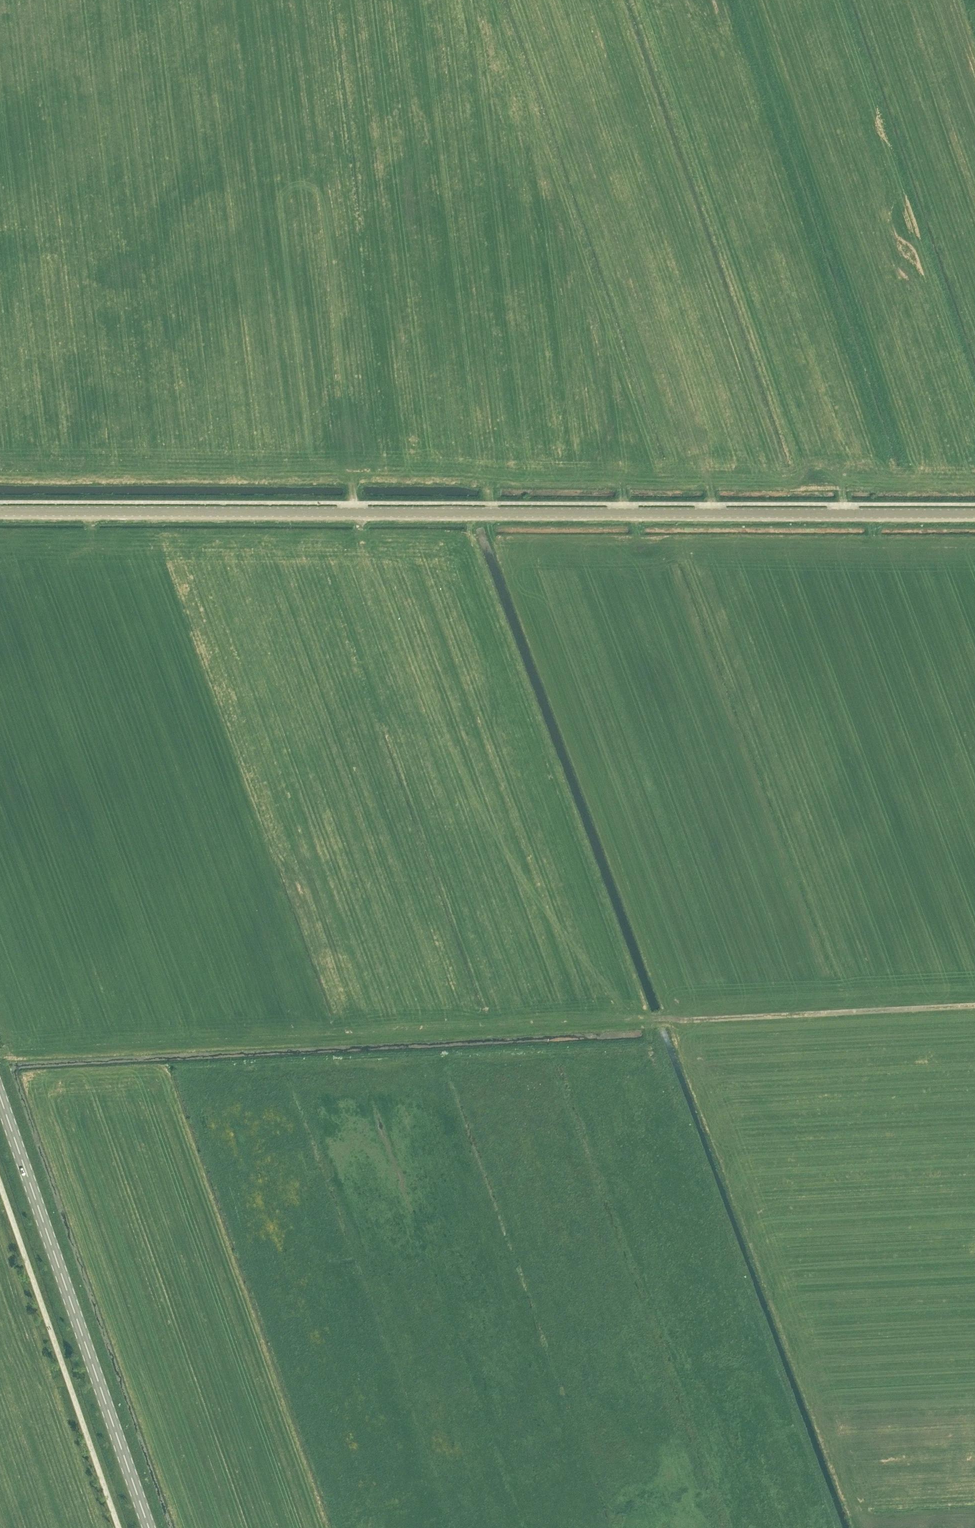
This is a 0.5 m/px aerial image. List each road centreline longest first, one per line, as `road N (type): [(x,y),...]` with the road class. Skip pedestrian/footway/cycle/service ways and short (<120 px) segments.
road 1 (tertiary): [(0,511),(974,513)]
road 2 (primary): [(149,1527),(0,1097)]
road 3 (track): [(974,1005),(666,1019)]

